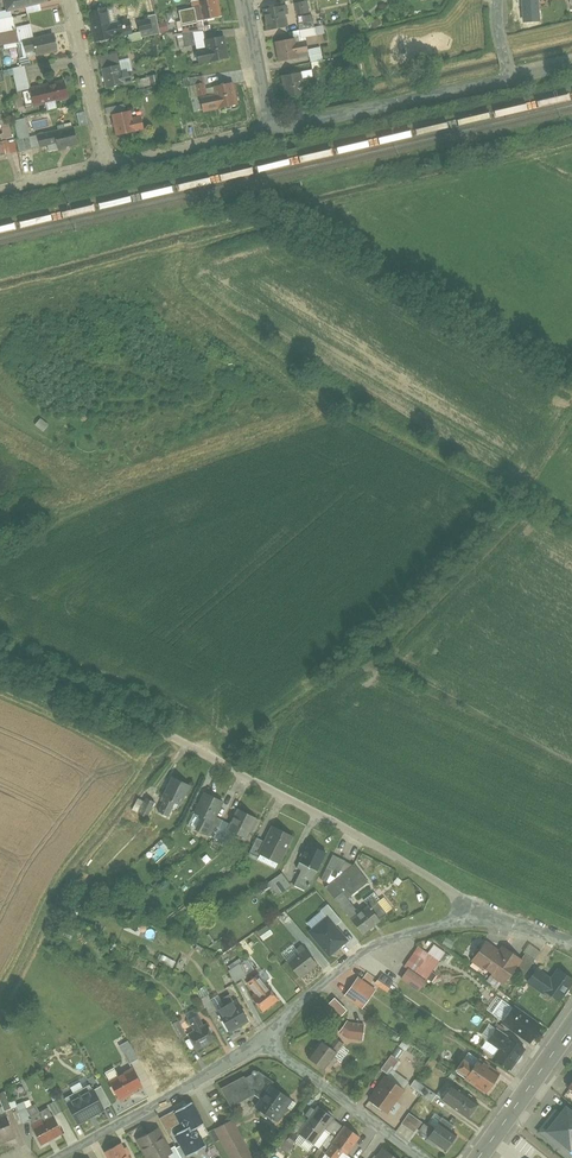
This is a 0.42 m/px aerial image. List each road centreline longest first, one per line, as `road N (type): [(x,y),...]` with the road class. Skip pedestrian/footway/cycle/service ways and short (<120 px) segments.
road 1 (residential): [(187,746),(344,826),(494,920)]
road 2 (residential): [(264,1042),(363,950),(453,921),(494,920)]
road 3 (residential): [(267,128),(511,77)]
road 4 (residential): [(53,1157),(264,1042)]
road 5 (track): [(0,655),(187,746)]
road 6 (residential): [(424,1157),(264,1042)]
road 7 (residential): [(105,165),(70,0)]
road 8 (residential): [(105,165),(267,128)]
road 9 (secondary): [(571,1030),(480,1157)]
road 10 (residential): [(242,0),(267,128)]

